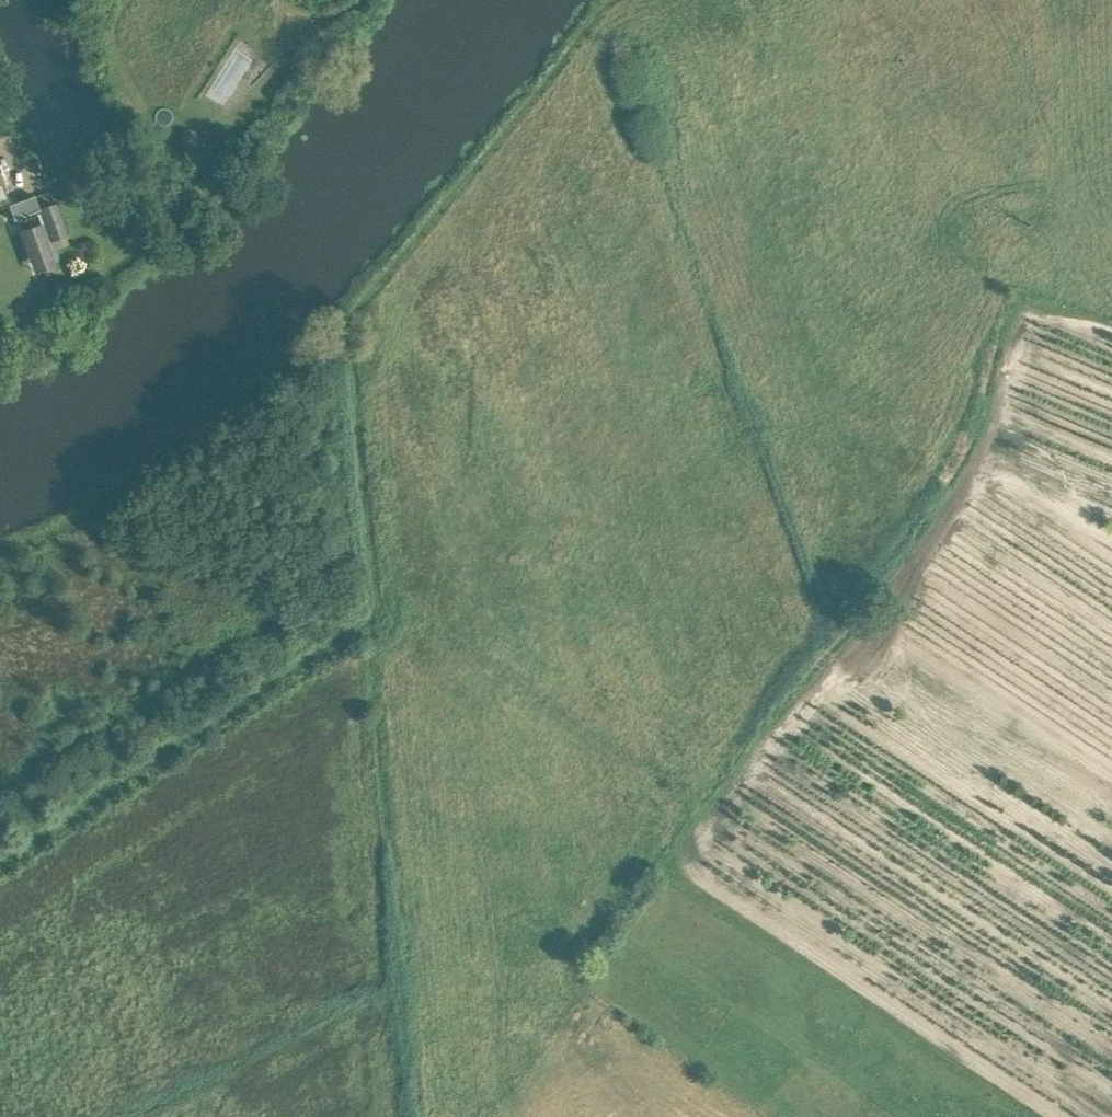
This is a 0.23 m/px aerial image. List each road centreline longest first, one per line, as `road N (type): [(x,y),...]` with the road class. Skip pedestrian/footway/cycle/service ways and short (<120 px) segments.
road 1 (track): [(0,849),(349,627),(342,316)]
road 2 (track): [(342,316),(612,0)]

